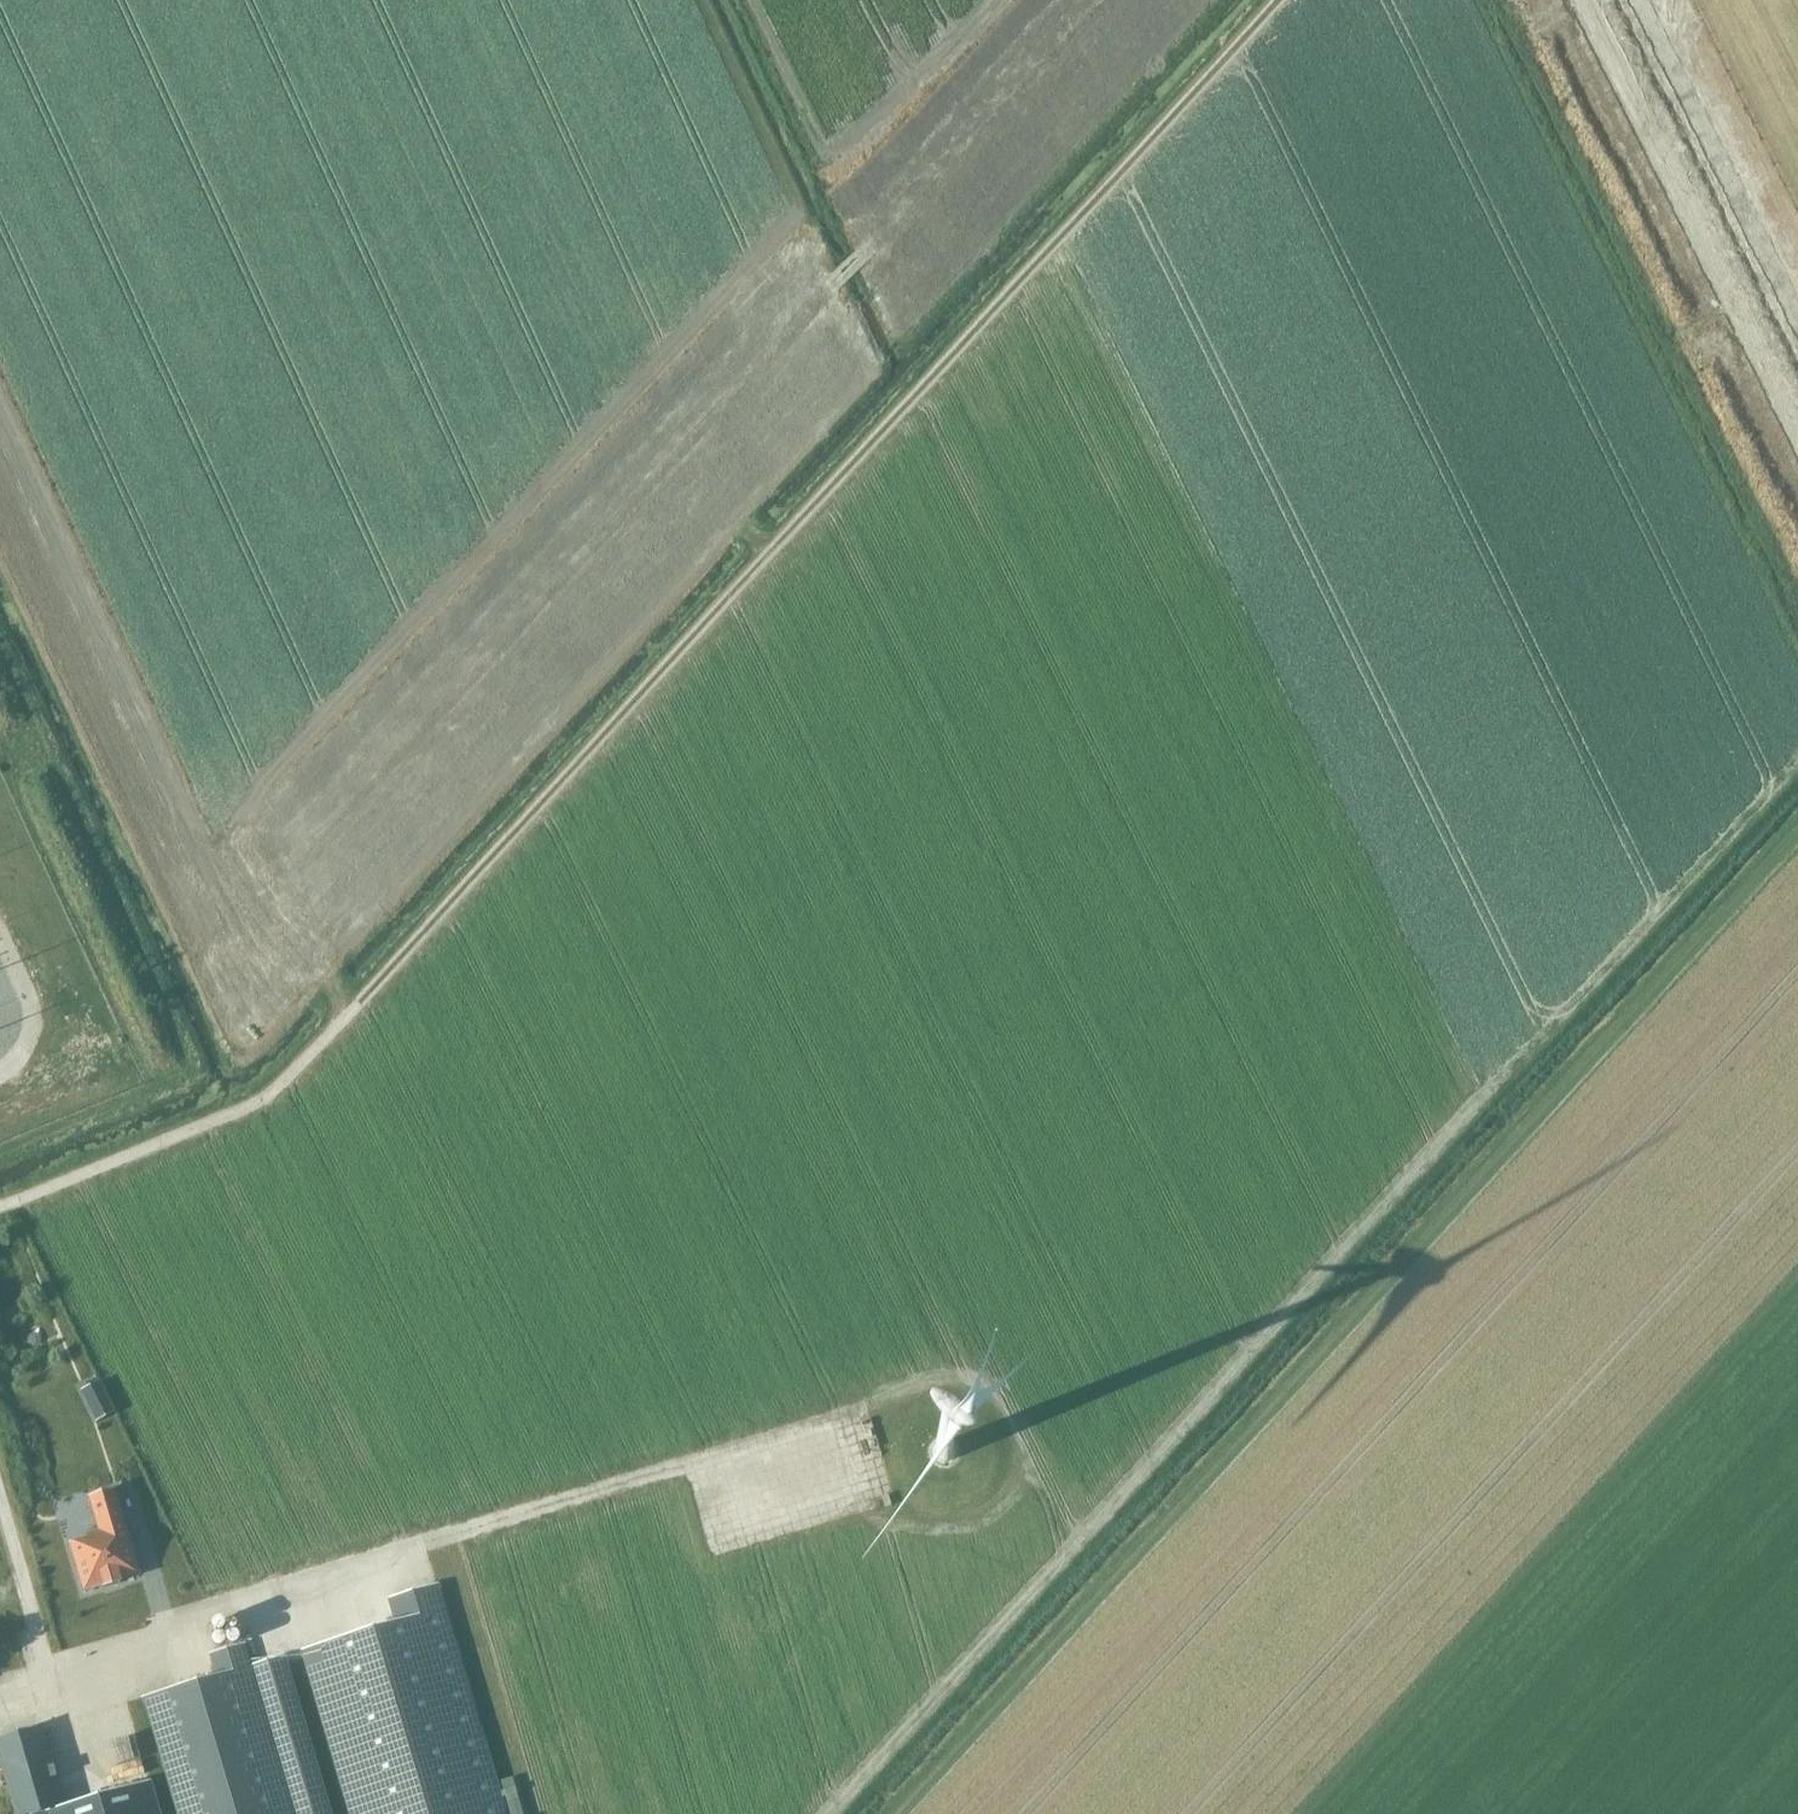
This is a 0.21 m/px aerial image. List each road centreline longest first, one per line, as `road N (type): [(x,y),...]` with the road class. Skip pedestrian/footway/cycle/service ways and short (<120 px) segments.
road 1 (track): [(1273,0),(279,1088),(0,1209)]
road 2 (track): [(0,1500),(50,1671)]

